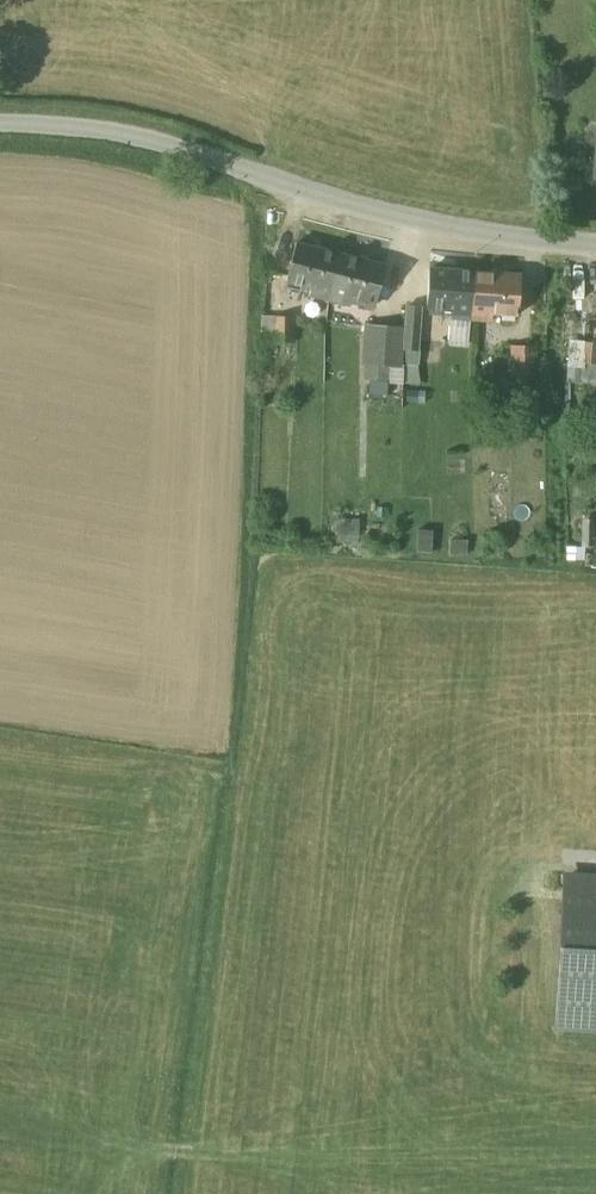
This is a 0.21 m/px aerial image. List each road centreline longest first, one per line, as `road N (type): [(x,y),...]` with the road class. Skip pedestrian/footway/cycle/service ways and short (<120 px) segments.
road 1 (unclassified): [(0,117),(109,126),(413,222),(595,243)]

